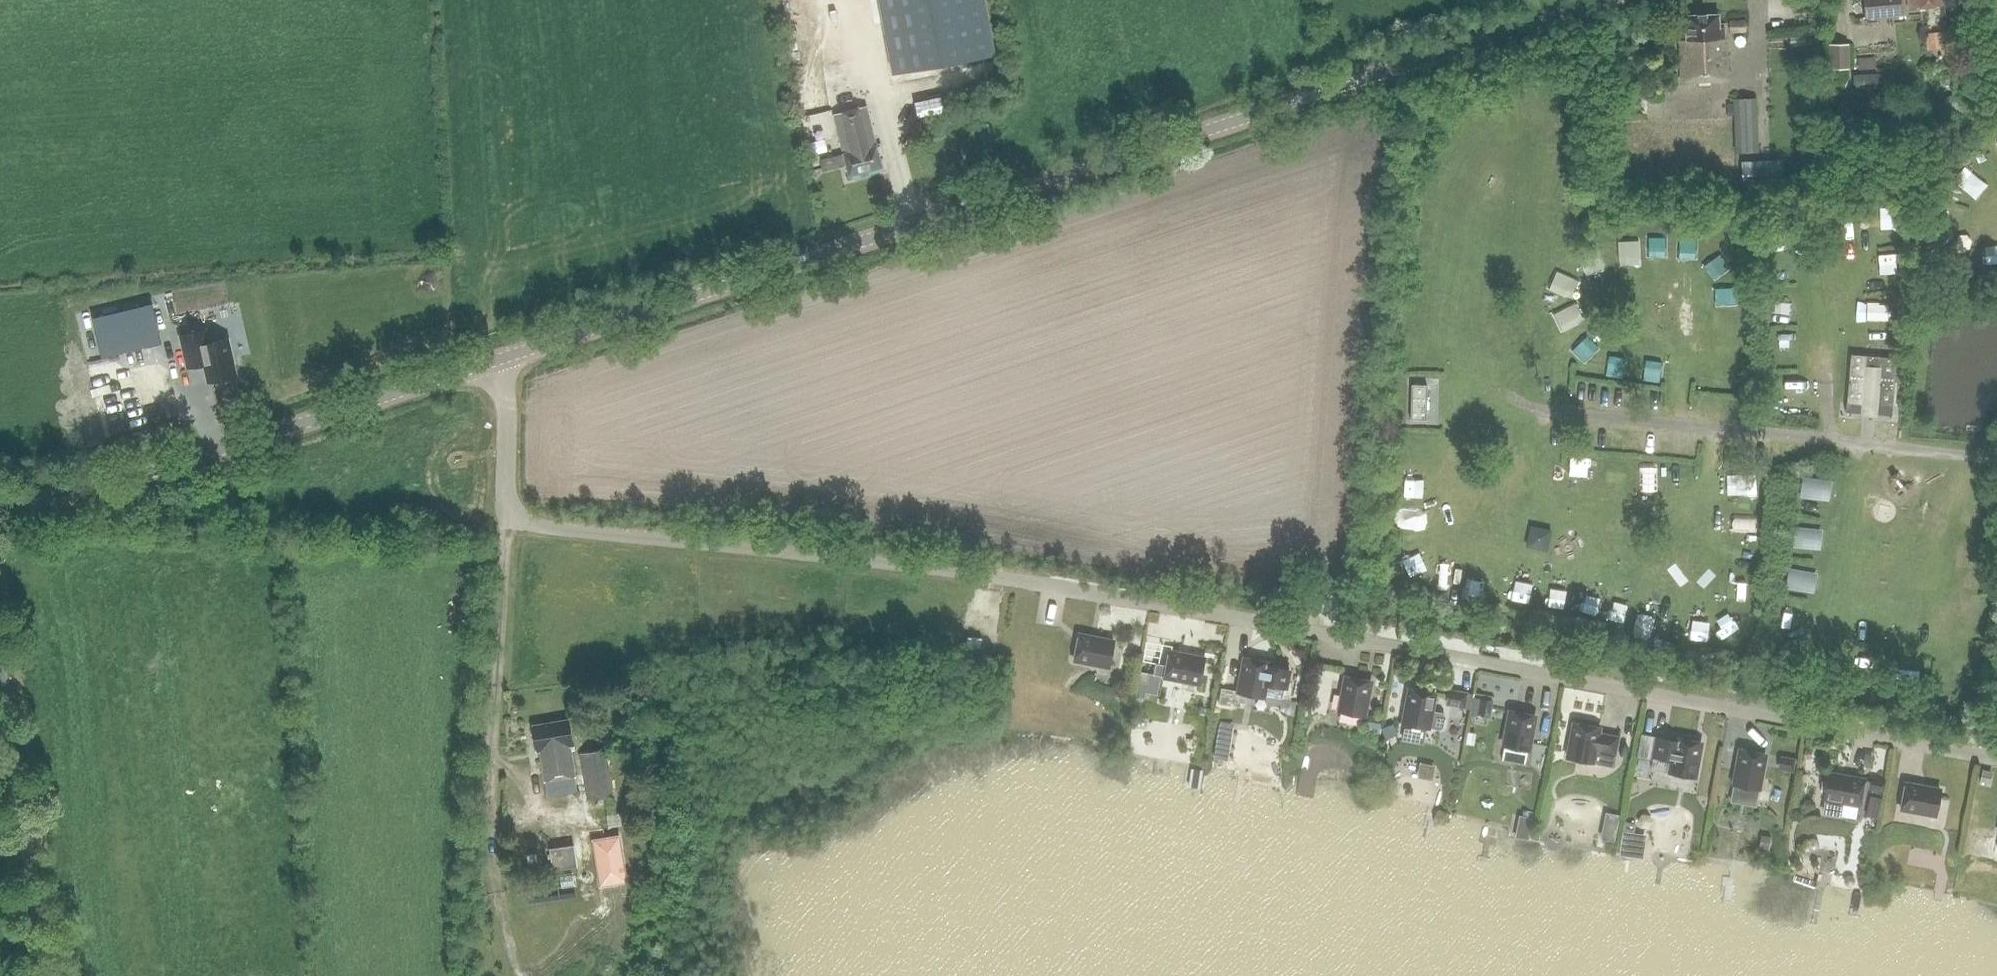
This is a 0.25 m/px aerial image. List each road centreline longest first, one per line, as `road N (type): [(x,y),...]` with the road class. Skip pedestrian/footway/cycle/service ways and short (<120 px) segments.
road 1 (unclassified): [(509,354),(511,528),(1295,609),(1996,733)]
road 2 (tertiary): [(509,354),(1611,0)]
road 3 (tertiary): [(0,501),(93,491),(509,354)]

